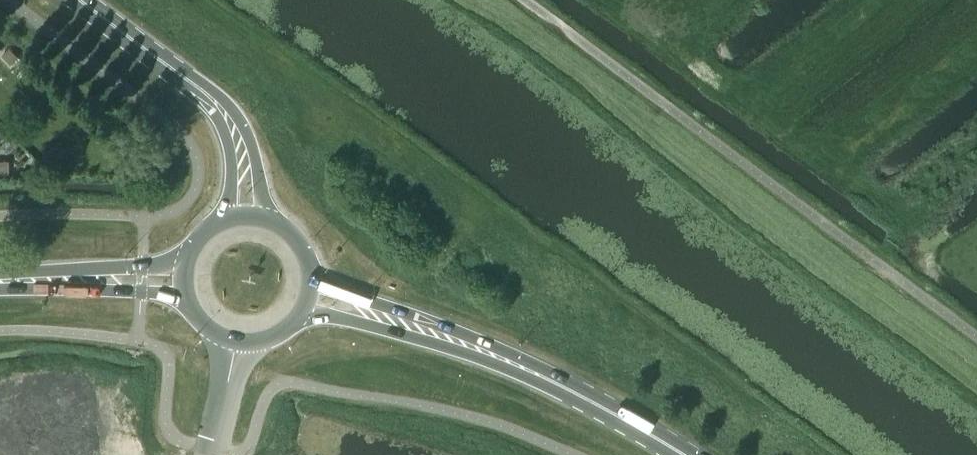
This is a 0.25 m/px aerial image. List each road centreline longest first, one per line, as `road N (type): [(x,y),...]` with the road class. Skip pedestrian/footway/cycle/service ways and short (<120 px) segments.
road 1 (primary): [(685,454),(529,369),(411,325)]
road 2 (secondary): [(12,278),(187,300)]
road 3 (secondary): [(187,259),(12,278)]
road 4 (primary): [(217,103),(85,0)]
road 5 (primary): [(187,300),(206,328),(237,342),(279,335),(300,315)]
road 6 (primary): [(267,219),(250,140),(217,103)]

